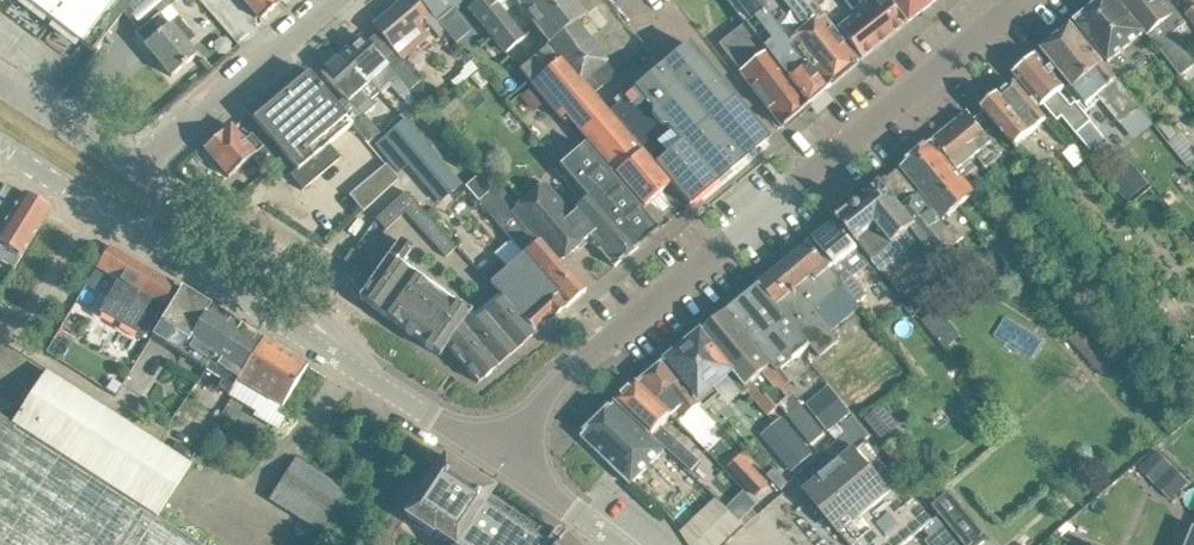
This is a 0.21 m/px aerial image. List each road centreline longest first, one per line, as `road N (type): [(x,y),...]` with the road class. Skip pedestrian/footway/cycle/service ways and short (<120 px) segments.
road 1 (residential): [(507,461),(564,375),(1021,0)]
road 2 (tertiary): [(345,365),(0,145)]
road 3 (unclassified): [(345,365),(330,320),(249,250),(132,172)]
road 4 (unclassified): [(132,172),(338,0)]
road 5 (tertiary): [(507,461),(345,365)]
road 6 (unclassified): [(132,172),(0,88)]
road 7 (tertiary): [(617,544),(507,461)]

